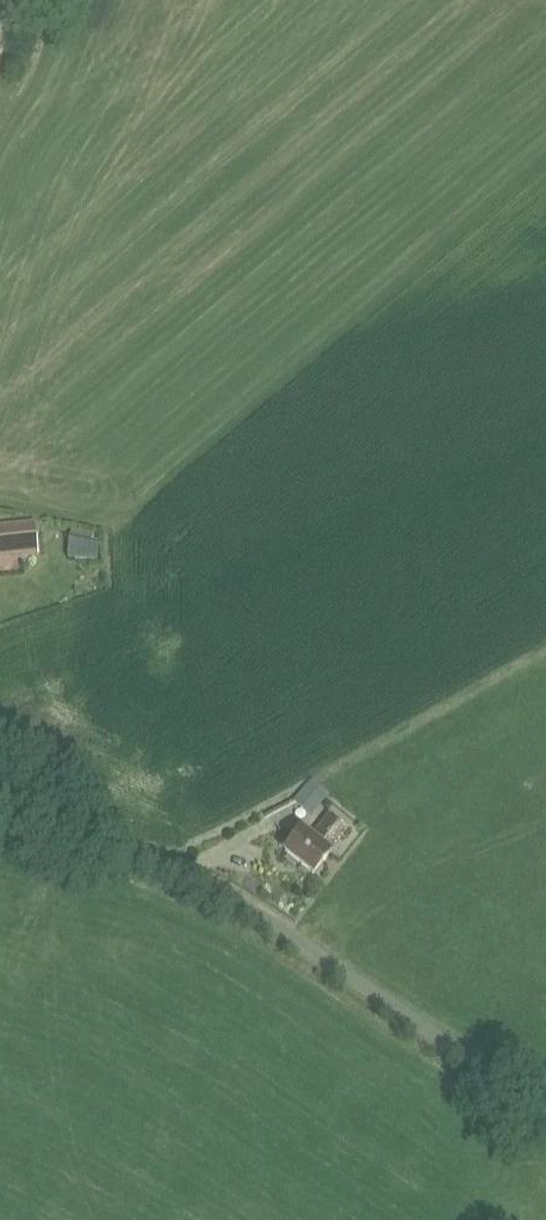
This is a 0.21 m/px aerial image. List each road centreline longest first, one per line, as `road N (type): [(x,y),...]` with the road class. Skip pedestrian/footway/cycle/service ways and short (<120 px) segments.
road 1 (unclassified): [(545,1086),(448,1044),(235,902),(0,810)]

